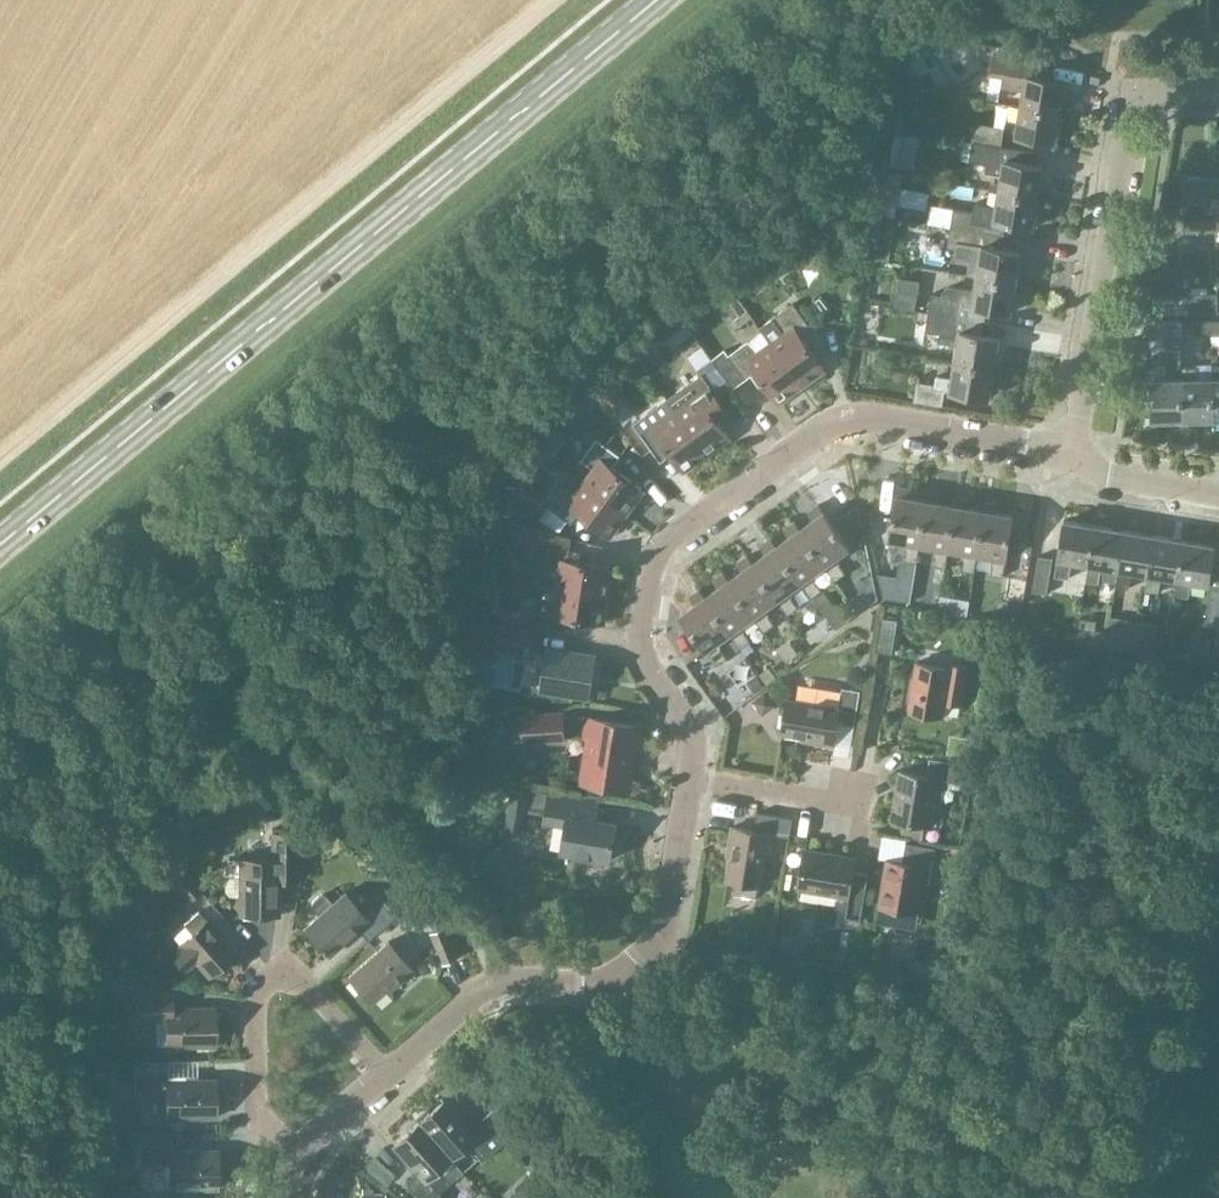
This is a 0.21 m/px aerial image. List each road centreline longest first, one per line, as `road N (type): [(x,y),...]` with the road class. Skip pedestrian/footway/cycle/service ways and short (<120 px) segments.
road 1 (primary): [(0,545),(655,0)]
road 2 (residential): [(691,779),(692,735),(641,648),(652,566),(670,539),(846,417),(1033,445),(1065,458)]
road 3 (residential): [(385,1073),(486,987),(600,983),(641,954),(668,915),(691,779)]
road 4 (residential): [(1065,458),(1080,410),(1134,91),(1218,89)]
road 5 (residential): [(297,1152),(256,1114),(253,994),(288,964),(385,1073)]
road 6 (residential): [(873,810),(691,779)]
road 7 (residential): [(1065,458),(1115,477),(1218,494)]

